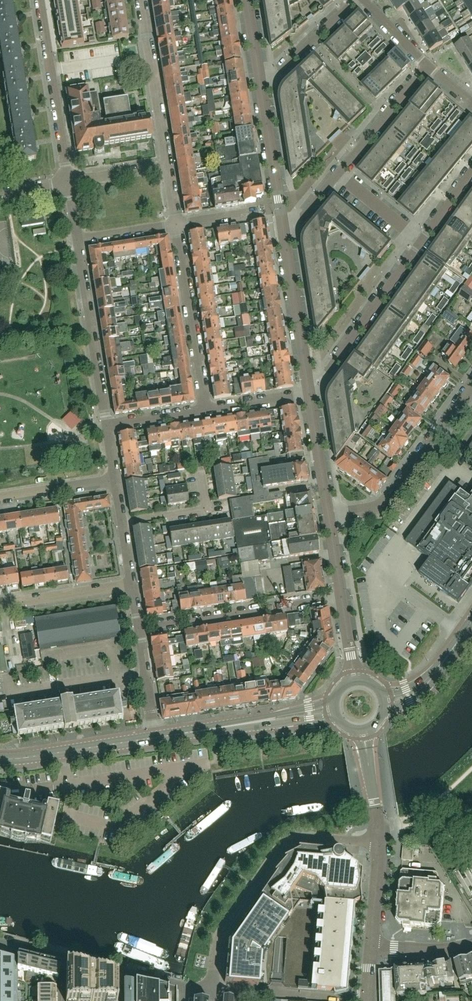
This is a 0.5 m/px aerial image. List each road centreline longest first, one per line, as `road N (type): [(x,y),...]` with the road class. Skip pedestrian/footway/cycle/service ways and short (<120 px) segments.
road 1 (residential): [(215,989),(218,941),(279,852),(312,838),(379,844)]
road 2 (residential): [(137,628),(341,596)]
road 3 (residential): [(328,516),(388,502),(471,387)]
road 4 (residential): [(105,426),(76,238)]
road 5 (residential): [(204,410),(177,223)]
road 6 (residential): [(183,988),(0,943)]
road 7 (residential): [(309,393),(419,242)]
road 8 (residential): [(68,182),(40,0)]
road 9 (secondary): [(153,738),(334,708)]
road 10 (tertiary): [(309,393),(282,224)]
road 11 (residential): [(167,166),(141,0)]
road 12 (secondary): [(0,759),(153,738)]
road 13 (tertiary): [(282,224),(260,82)]
road 14 (residential): [(336,175),(426,65)]
road 15 (residential): [(130,586),(0,606)]
road 16 (residential): [(260,82),(355,0)]
road 17 (tertiary): [(328,516),(309,393)]
road 18 (secondary): [(384,700),(427,682),(471,621)]

